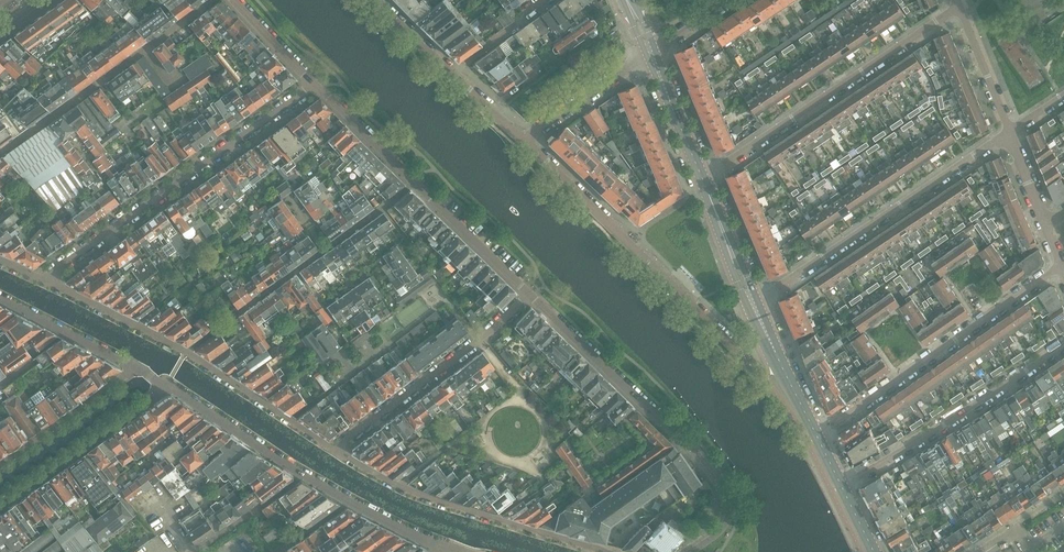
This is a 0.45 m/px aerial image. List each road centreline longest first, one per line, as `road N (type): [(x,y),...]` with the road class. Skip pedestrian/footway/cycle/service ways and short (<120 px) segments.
road 1 (residential): [(690,551),(724,524),(721,484),(687,442),(529,295)]
road 2 (residential): [(334,449),(185,353),(42,280)]
road 3 (residential): [(42,280),(315,84)]
road 4 (residential): [(523,139),(737,351),(770,342)]
road 5 (residential): [(752,302),(1011,133)]
road 6 (residential): [(703,181),(959,8)]
road 7 (residential): [(529,295),(315,84)]
road 8 (residential): [(816,436),(1062,265)]
road 9 (residential): [(606,551),(414,494),(334,449)]
road 10 (residential): [(839,487),(1063,345)]
road 11 (residential): [(211,0),(0,153)]
road 12 (residential): [(334,449),(529,295)]
road 13 (residential): [(0,506),(165,385)]
road 14 (residential): [(303,473),(465,551)]
road 15 (residential): [(136,370),(0,467)]
road 16 (residential): [(165,385),(303,473)]
road 17 (residential): [(523,139),(652,53)]
road 18 (residential): [(0,303),(136,370)]
road 19 (secondary): [(703,181),(652,53)]
road 20 (residential): [(1011,133),(959,8)]
road 21 (residential): [(196,551),(303,473)]
road 22 (secondary): [(752,302),(703,181)]
road 23 (residential): [(550,0),(451,74)]

